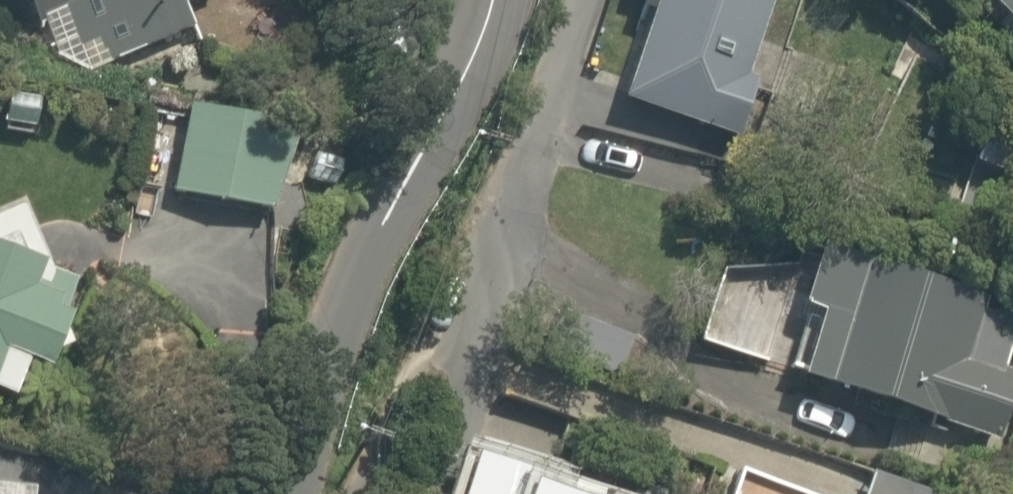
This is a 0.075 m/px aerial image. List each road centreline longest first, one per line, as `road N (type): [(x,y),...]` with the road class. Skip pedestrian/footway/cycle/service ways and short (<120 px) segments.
road 1 (residential): [(297,493),(383,233),(497,0)]

